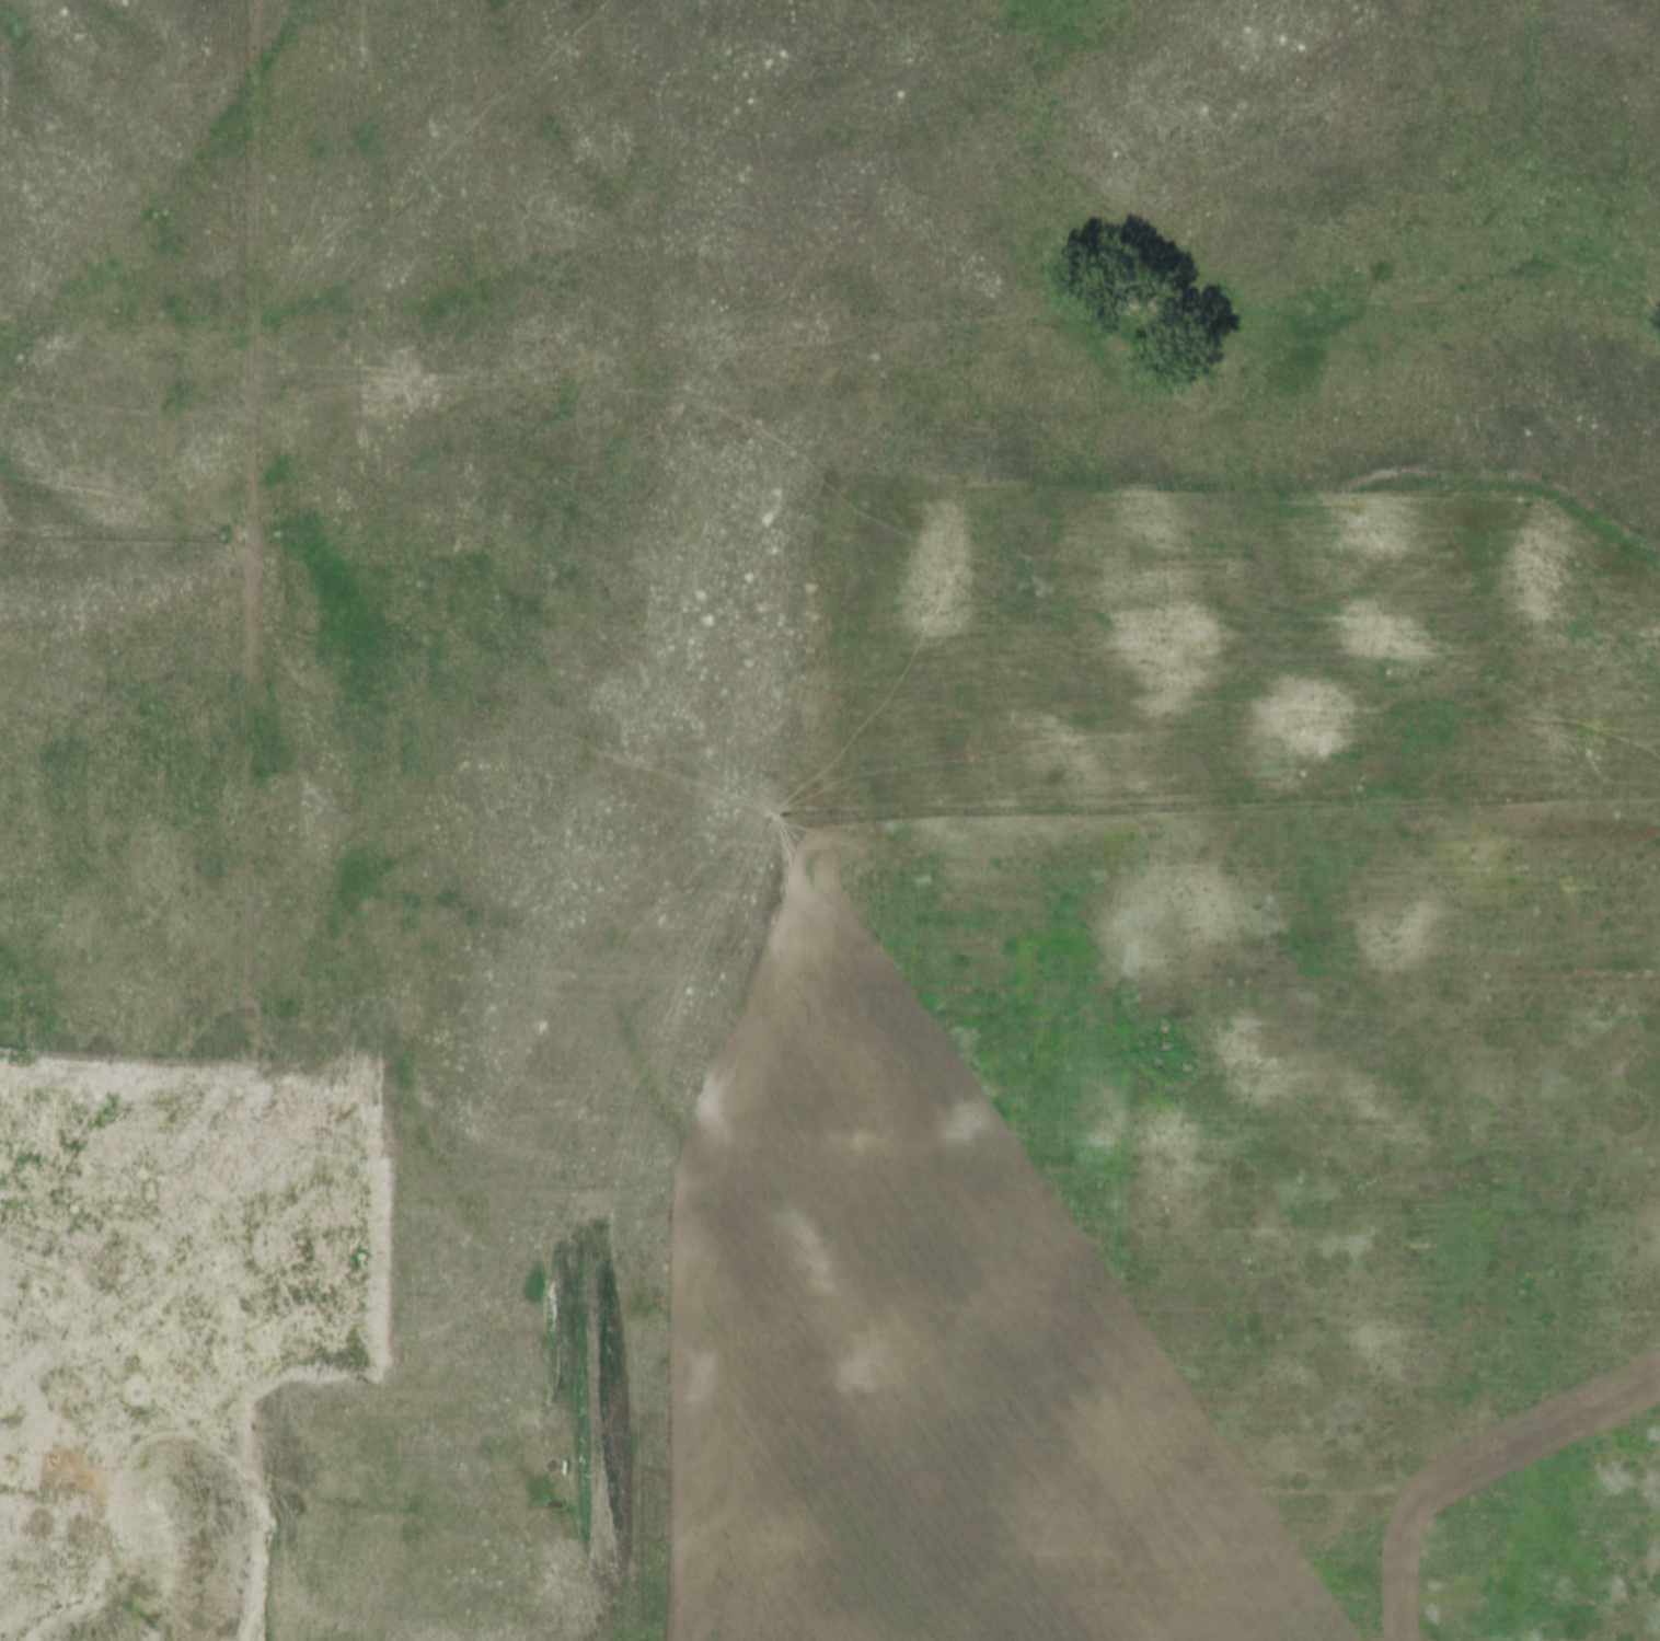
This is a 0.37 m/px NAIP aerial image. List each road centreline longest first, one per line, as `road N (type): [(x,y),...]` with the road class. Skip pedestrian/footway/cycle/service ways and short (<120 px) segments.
road 1 (track): [(258,0),(249,1328),(255,1640)]

